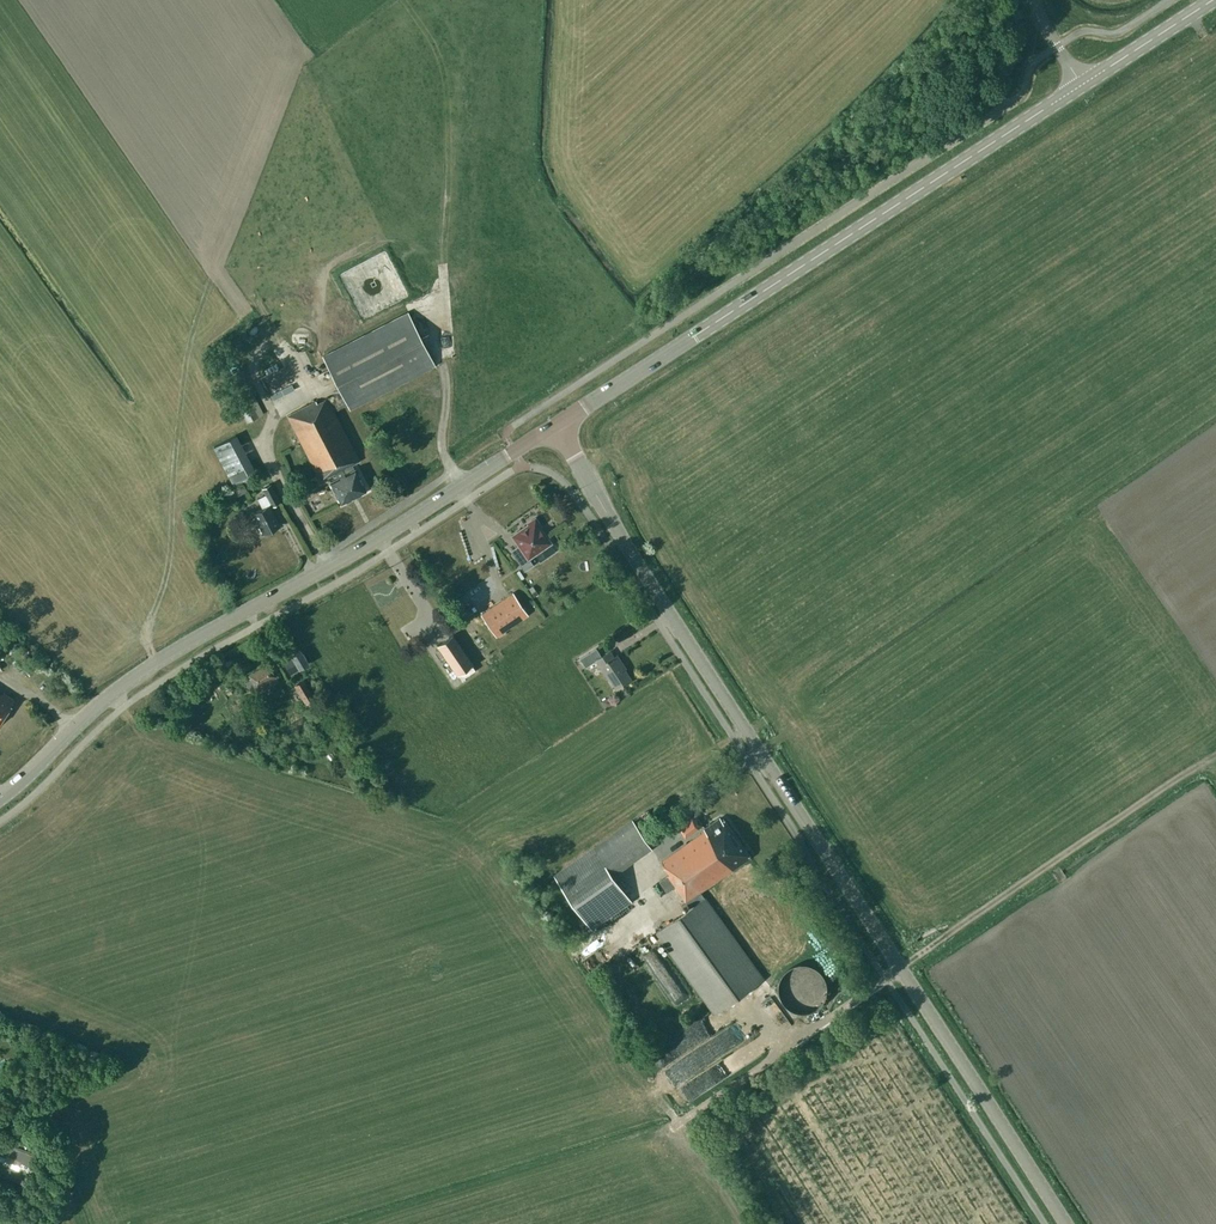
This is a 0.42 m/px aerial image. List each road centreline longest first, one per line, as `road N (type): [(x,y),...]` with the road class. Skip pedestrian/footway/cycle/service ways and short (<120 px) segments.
road 1 (tertiary): [(1066,1223),(554,425)]
road 2 (secondary): [(0,797),(143,670),(364,547),(554,425)]
road 3 (secondary): [(554,425),(1082,84)]
road 4 (secondary): [(1082,84),(1212,0)]

